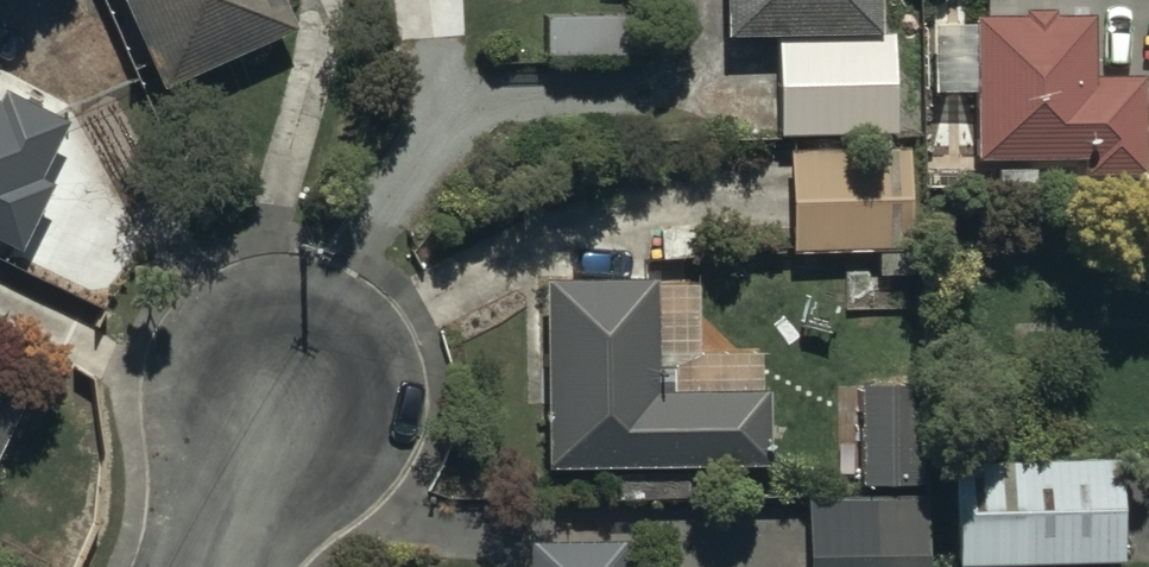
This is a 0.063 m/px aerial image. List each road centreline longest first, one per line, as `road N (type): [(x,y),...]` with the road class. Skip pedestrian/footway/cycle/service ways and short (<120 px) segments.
road 1 (residential): [(210,566),(288,395)]

